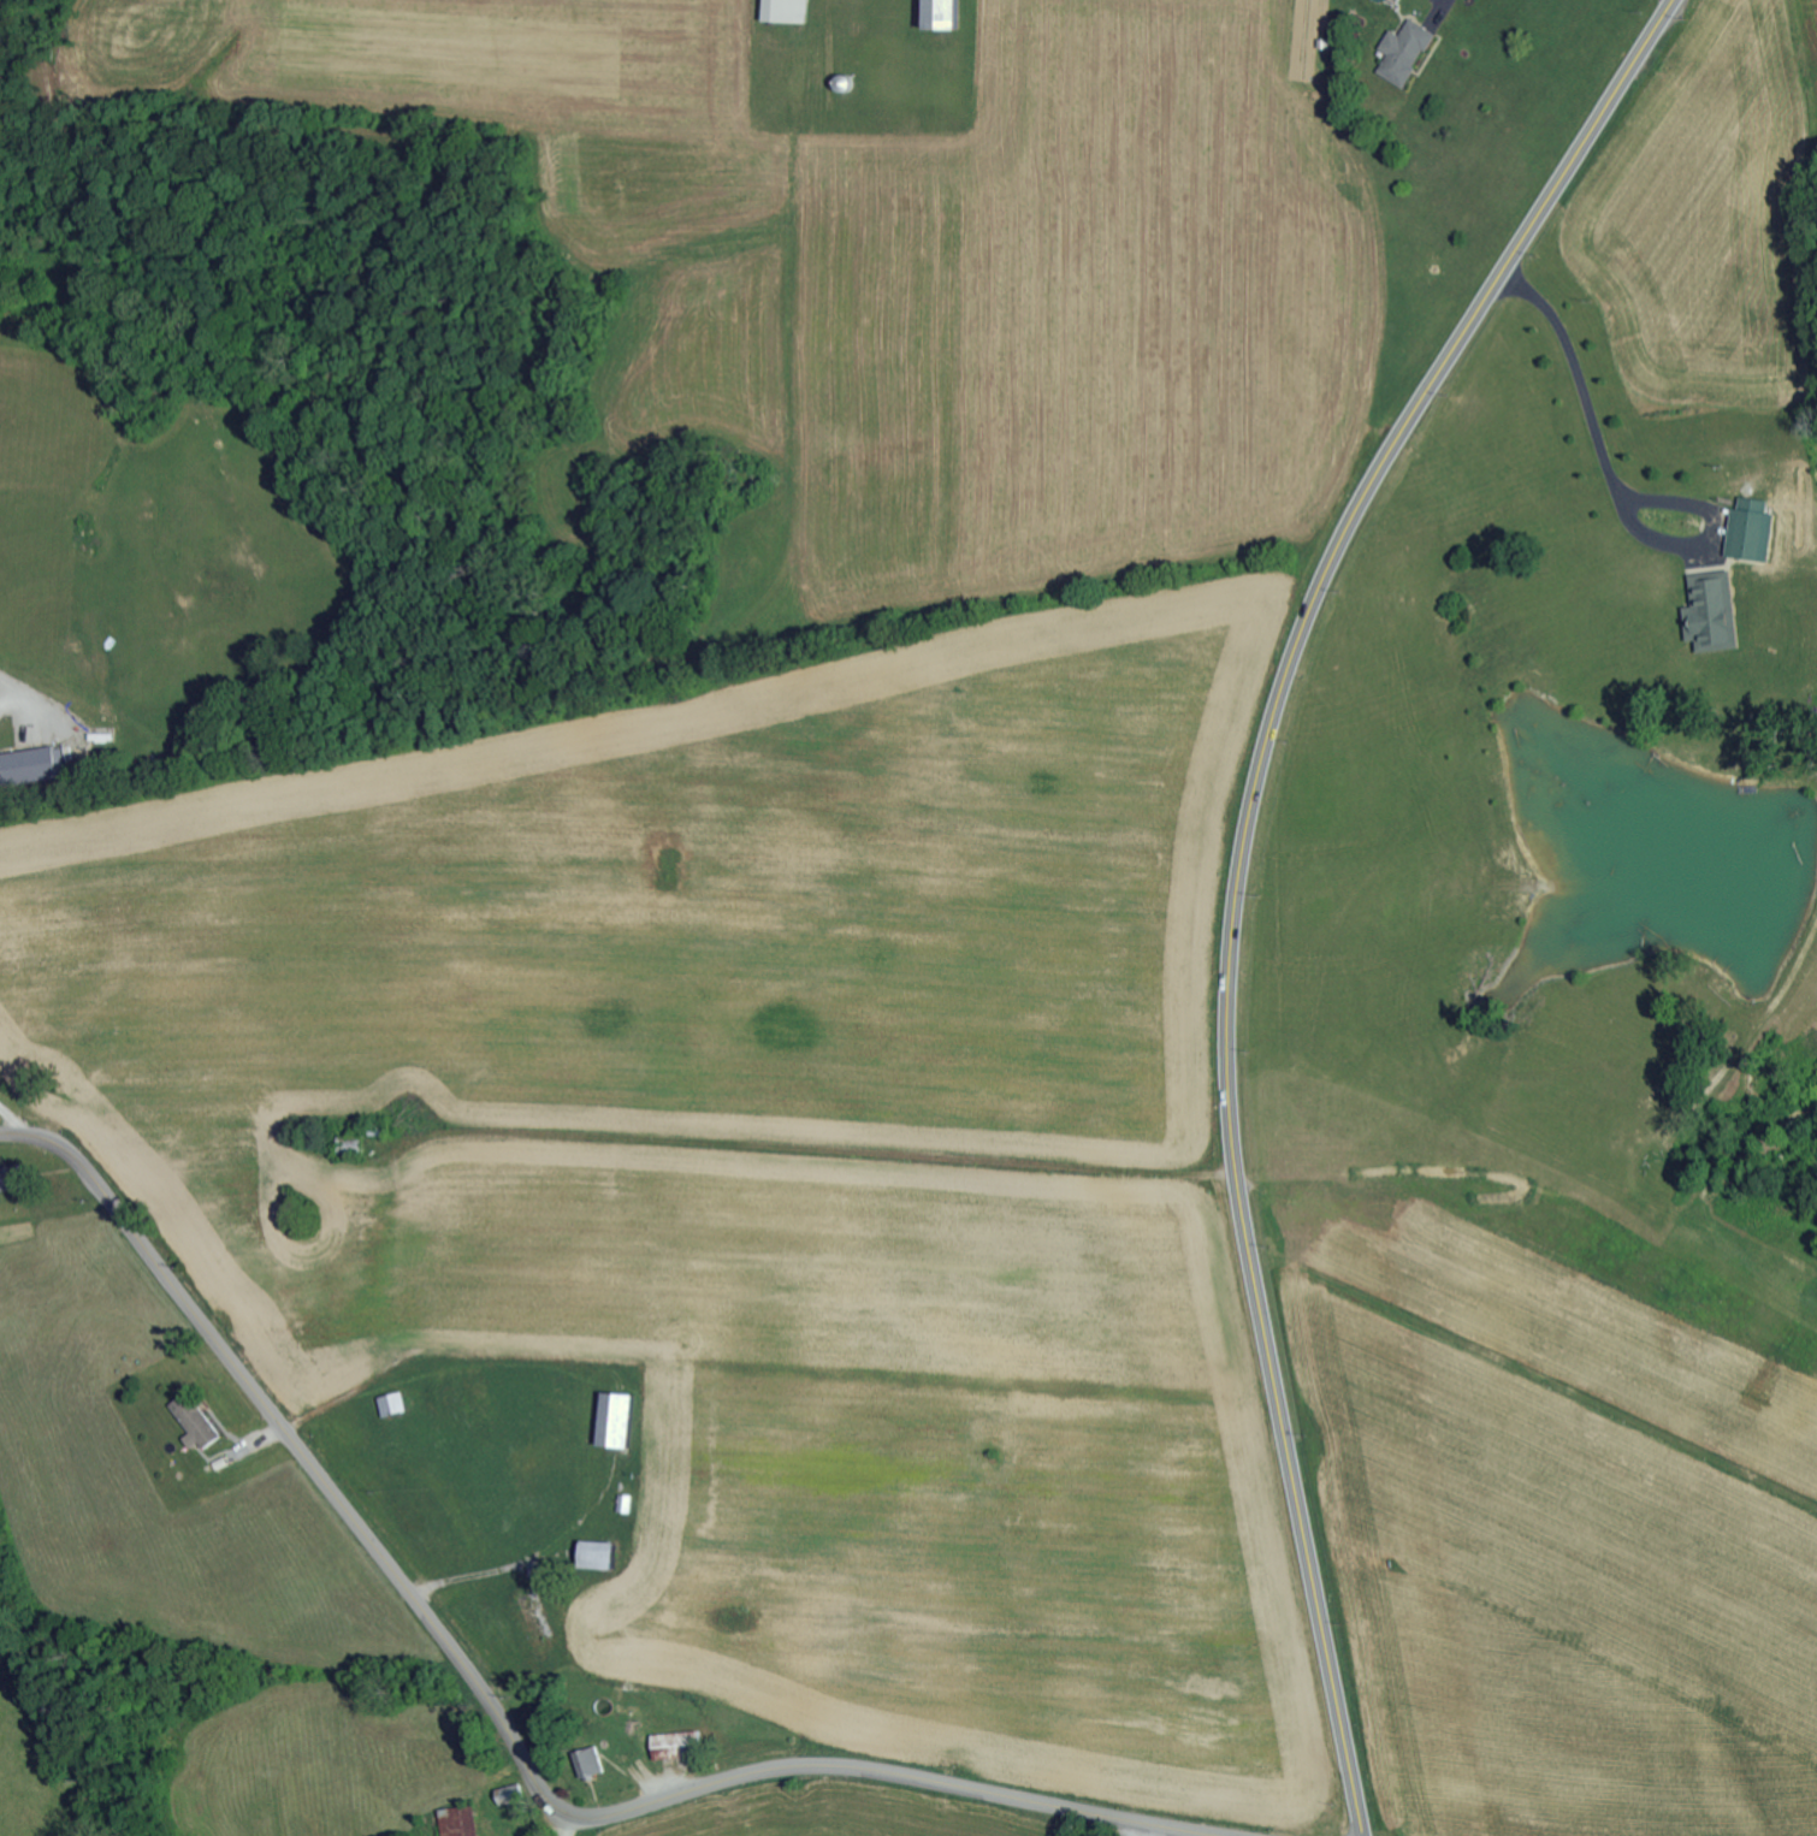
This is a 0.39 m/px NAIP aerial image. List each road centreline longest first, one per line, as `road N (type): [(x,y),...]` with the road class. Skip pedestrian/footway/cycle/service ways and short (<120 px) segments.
road 1 (primary): [(1365,1835),(1236,1141),(1231,1003),(1243,861),(1302,641),(1348,535),(1677,0)]
road 2 (tertiary): [(1209,1835),(833,1767),(745,1777),(614,1816),(574,1814),(550,1796),(490,1698),(87,1169),(52,1143),(0,1135)]

